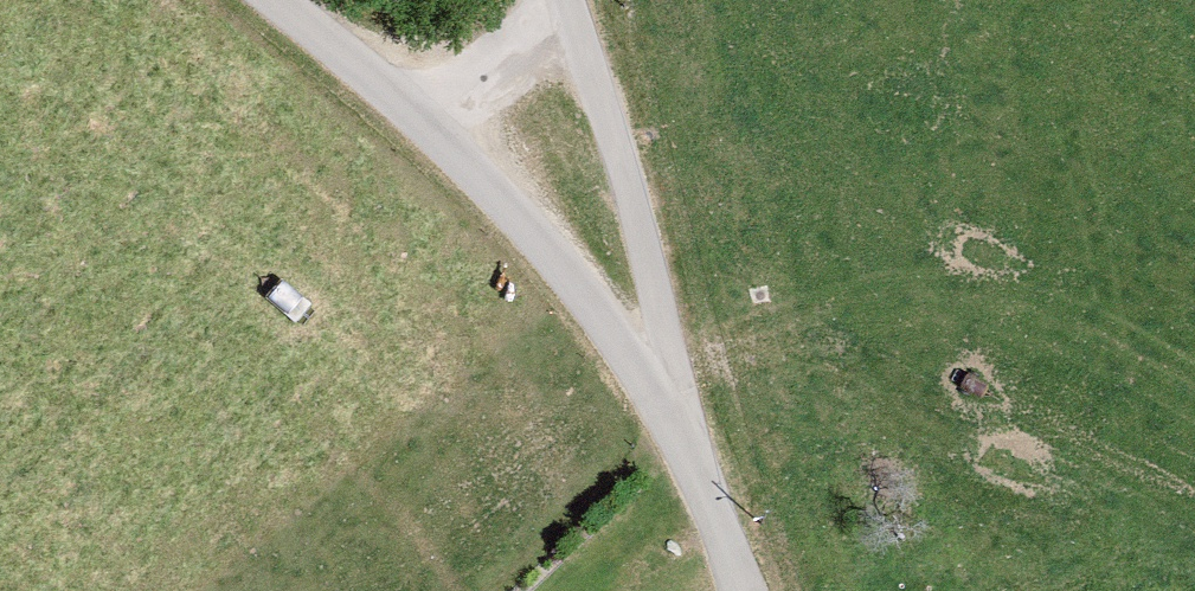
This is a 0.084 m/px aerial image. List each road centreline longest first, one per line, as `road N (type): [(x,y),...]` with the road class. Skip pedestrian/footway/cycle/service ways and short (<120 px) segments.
road 1 (unclassified): [(699,458),(569,2)]
road 2 (unclassified): [(699,458),(489,186),(408,121)]
road 3 (unclassified): [(569,2),(408,121)]
road 4 (unclassified): [(408,121),(258,0)]
road 5 (unclassified): [(749,590),(699,458)]

